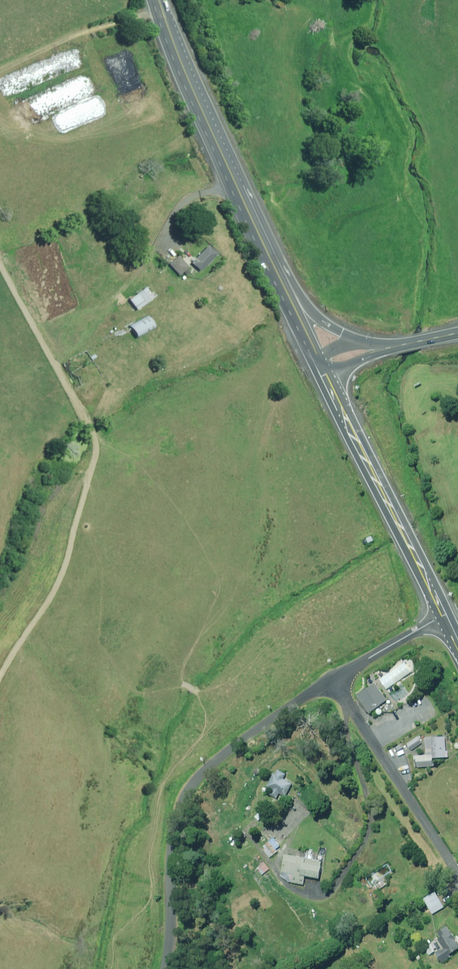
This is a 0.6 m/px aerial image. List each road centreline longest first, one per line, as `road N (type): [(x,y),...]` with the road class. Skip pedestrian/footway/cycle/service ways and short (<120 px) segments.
road 1 (unclassified): [(164,968),(188,782),(329,681)]
road 2 (primary): [(442,617),(322,363)]
road 3 (trunk): [(238,188),(310,311),(342,333),(394,346)]
road 4 (residential): [(329,681),(457,878)]
road 5 (trunk): [(159,0),(238,188)]
road 6 (trunk): [(238,188),(322,363)]
road 7 (unclassified): [(329,681),(442,617)]

